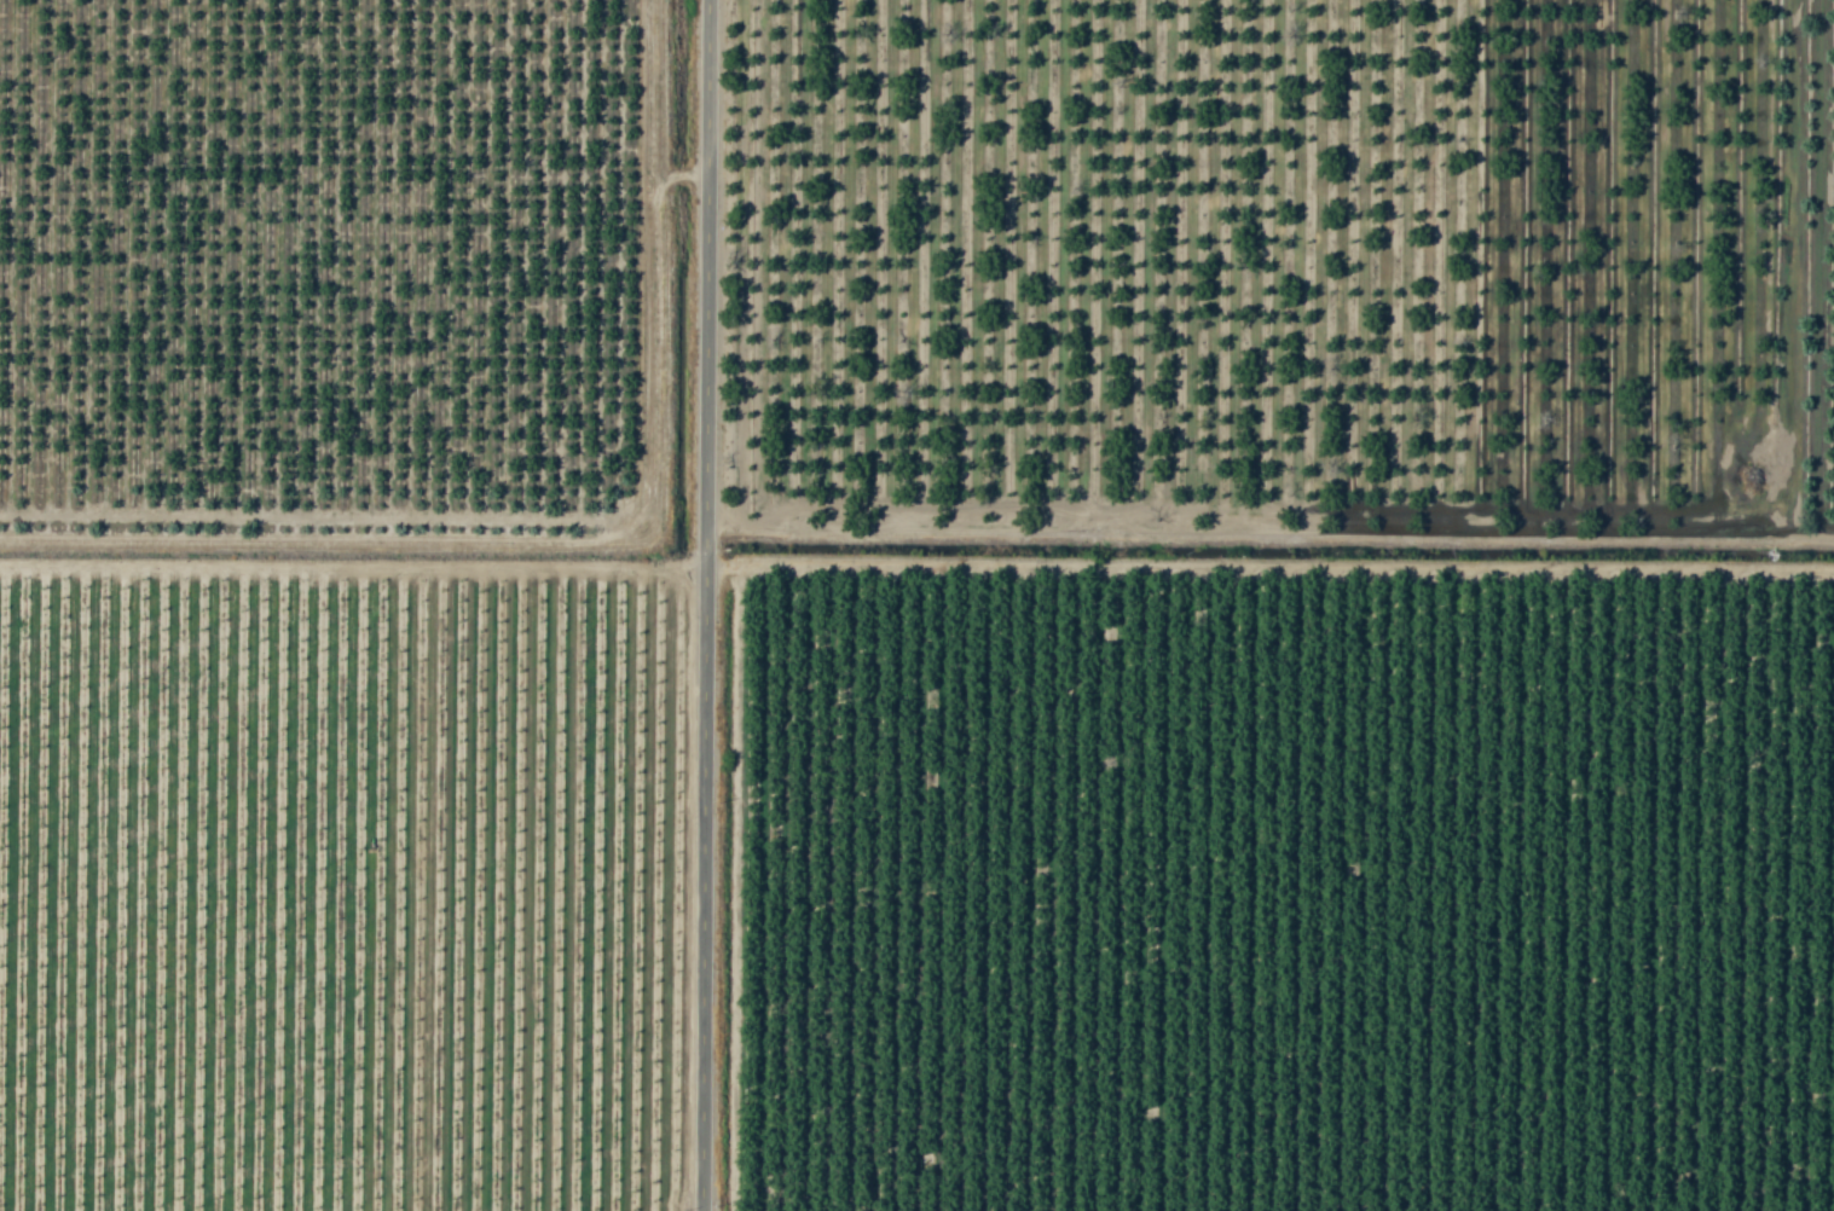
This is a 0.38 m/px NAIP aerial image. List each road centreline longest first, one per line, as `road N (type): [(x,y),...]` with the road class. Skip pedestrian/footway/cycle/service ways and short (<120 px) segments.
road 1 (tertiary): [(717,1210),(718,0)]

